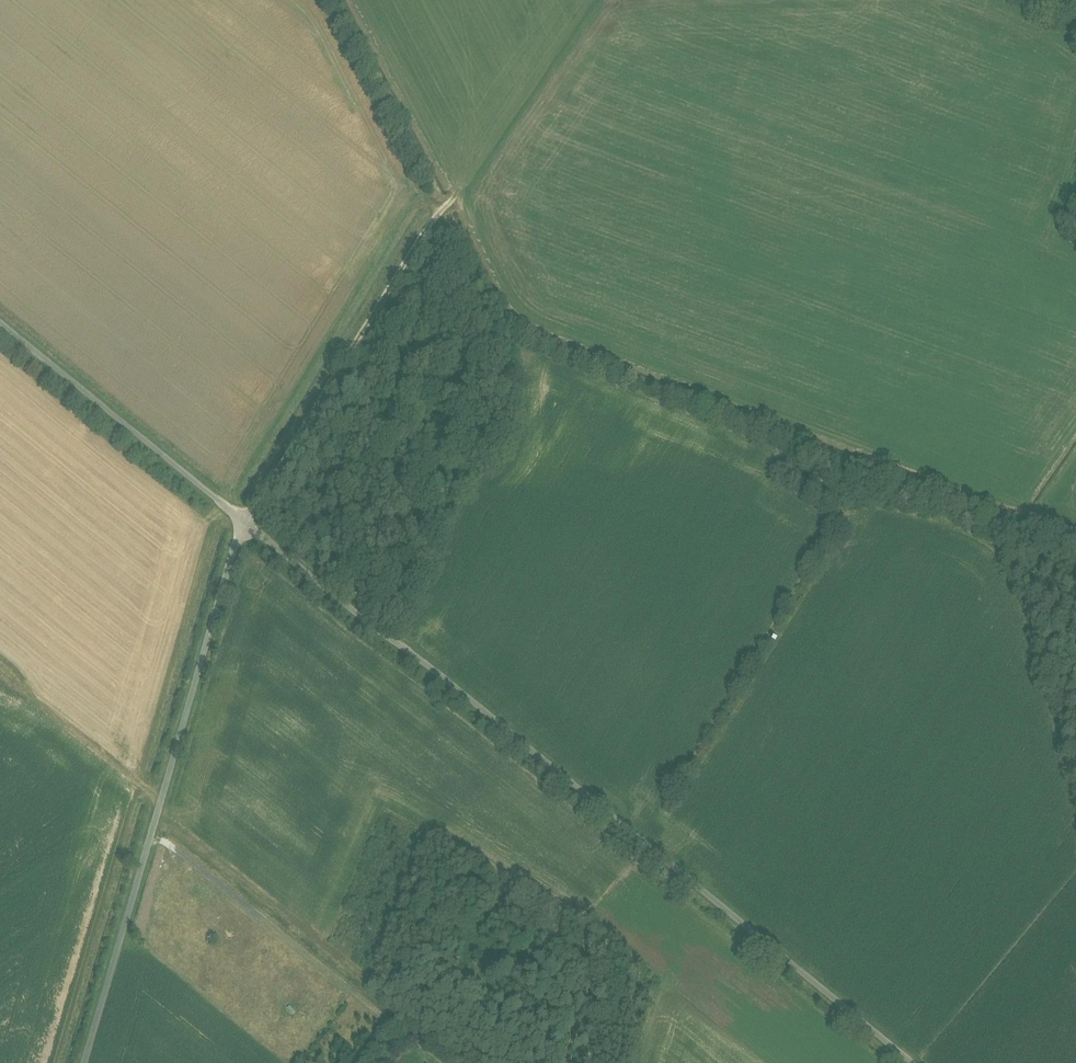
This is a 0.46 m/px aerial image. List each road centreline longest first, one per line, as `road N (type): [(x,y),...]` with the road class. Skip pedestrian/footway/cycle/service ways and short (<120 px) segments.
road 1 (residential): [(914,1062),(243,523)]
road 2 (unclassified): [(243,523),(84,1062)]
road 3 (track): [(243,523),(462,183)]
road 4 (residential): [(243,523),(0,323)]

